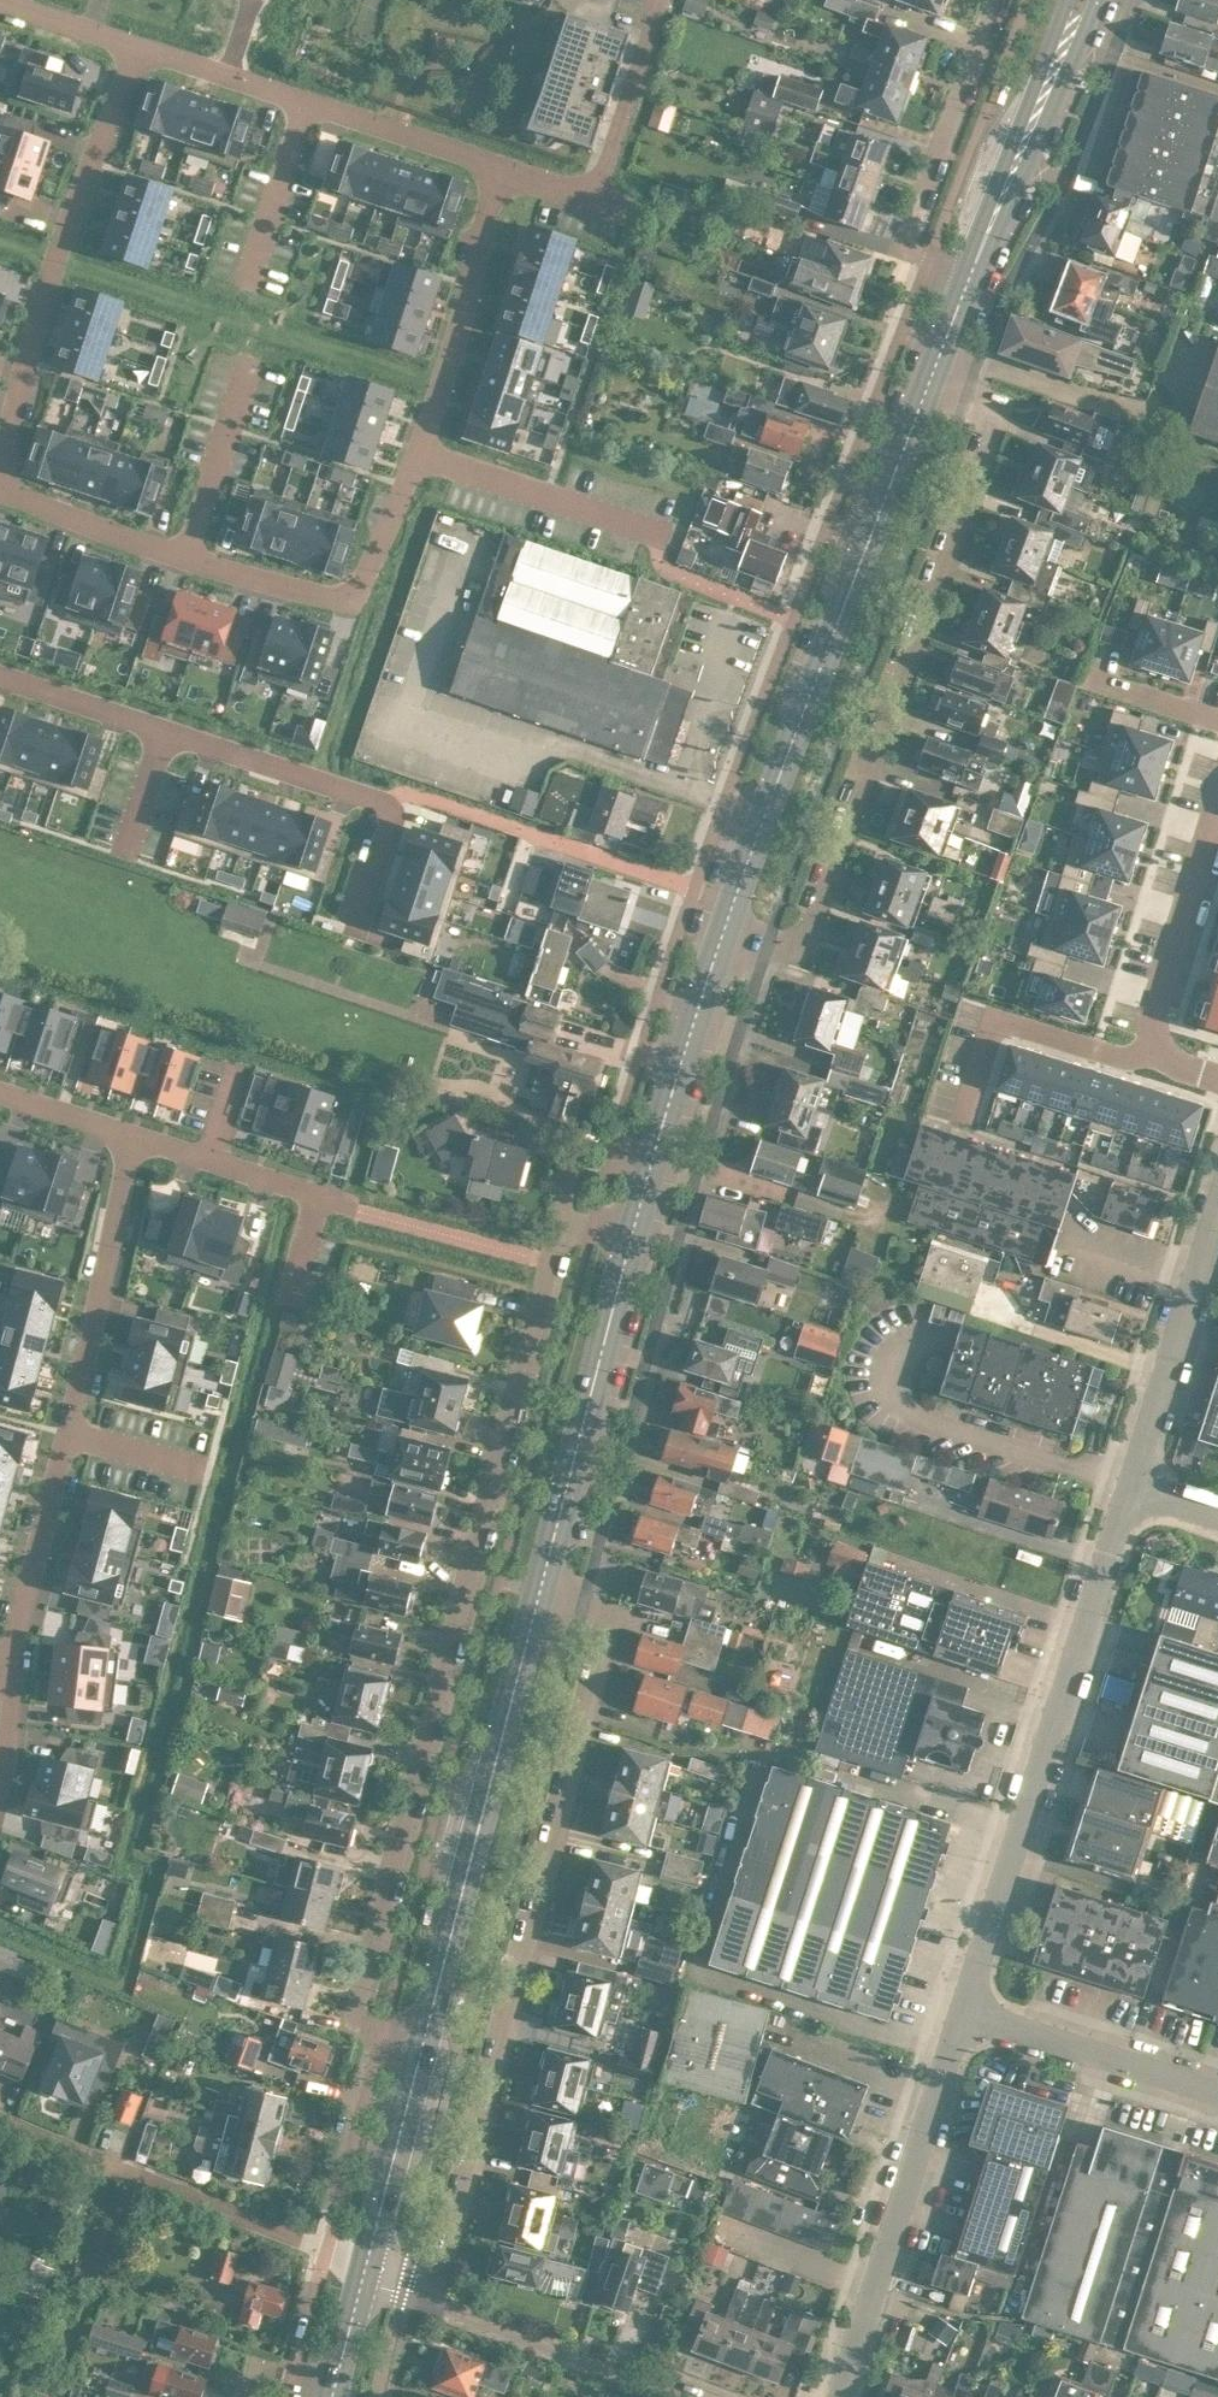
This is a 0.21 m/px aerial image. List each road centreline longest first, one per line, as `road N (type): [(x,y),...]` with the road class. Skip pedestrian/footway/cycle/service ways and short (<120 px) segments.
road 1 (residential): [(629,1242),(583,1229),(558,1242),(359,2004),(372,2036),(419,2053)]
road 2 (residential): [(364,2266),(423,2291),(439,2286),(447,2270),(609,1630),(600,1608),(541,1589)]
road 3 (residential): [(0,489),(319,598),(350,598),(369,572),(505,167)]
road 4 (residential): [(725,922),(784,943),(806,931),(990,431),(982,409),(928,383)]
road 5 (residential): [(959,2013),(1129,1485)]
road 6 (primary): [(733,902),(928,383)]
road 7 (residential): [(131,1134),(7,1652)]
road 8 (residential): [(0,674),(374,803),(384,823),(354,922)]
road 9 (primary): [(419,2053),(541,1589)]
road 10 (residential): [(132,41),(0,445)]
road 11 (residential): [(836,2396),(959,2013)]
road 12 (residential): [(132,41),(505,167)]
road 13 (primary): [(541,1589),(629,1242)]
road 14 (primary): [(629,1242),(725,922)]
road 15 (residential): [(1217,1077),(1167,1059),(1153,1046),(1149,1024),(1217,799)]
road 16 (residential): [(994,0),(909,232),(917,254),(967,278)]
road 17 (primary): [(967,278),(1096,0)]
road 18 (residential): [(1129,1485),(1217,1199)]
road 19 (primary): [(1064,0),(980,207),(967,278)]
road 20 (residential): [(1217,2096),(959,2013)]
road 21 (residential): [(356,1206),(131,1134)]
road 22 (residential): [(518,827),(733,902)]
road 23 (primary): [(364,2266),(419,2053)]
road 24 (residential): [(593,197),(656,0)]
road 25 (residential): [(131,1134),(0,1090)]
road 26 (residential): [(6,0),(132,41)]
road 27 (residential): [(7,1652),(0,1780)]

